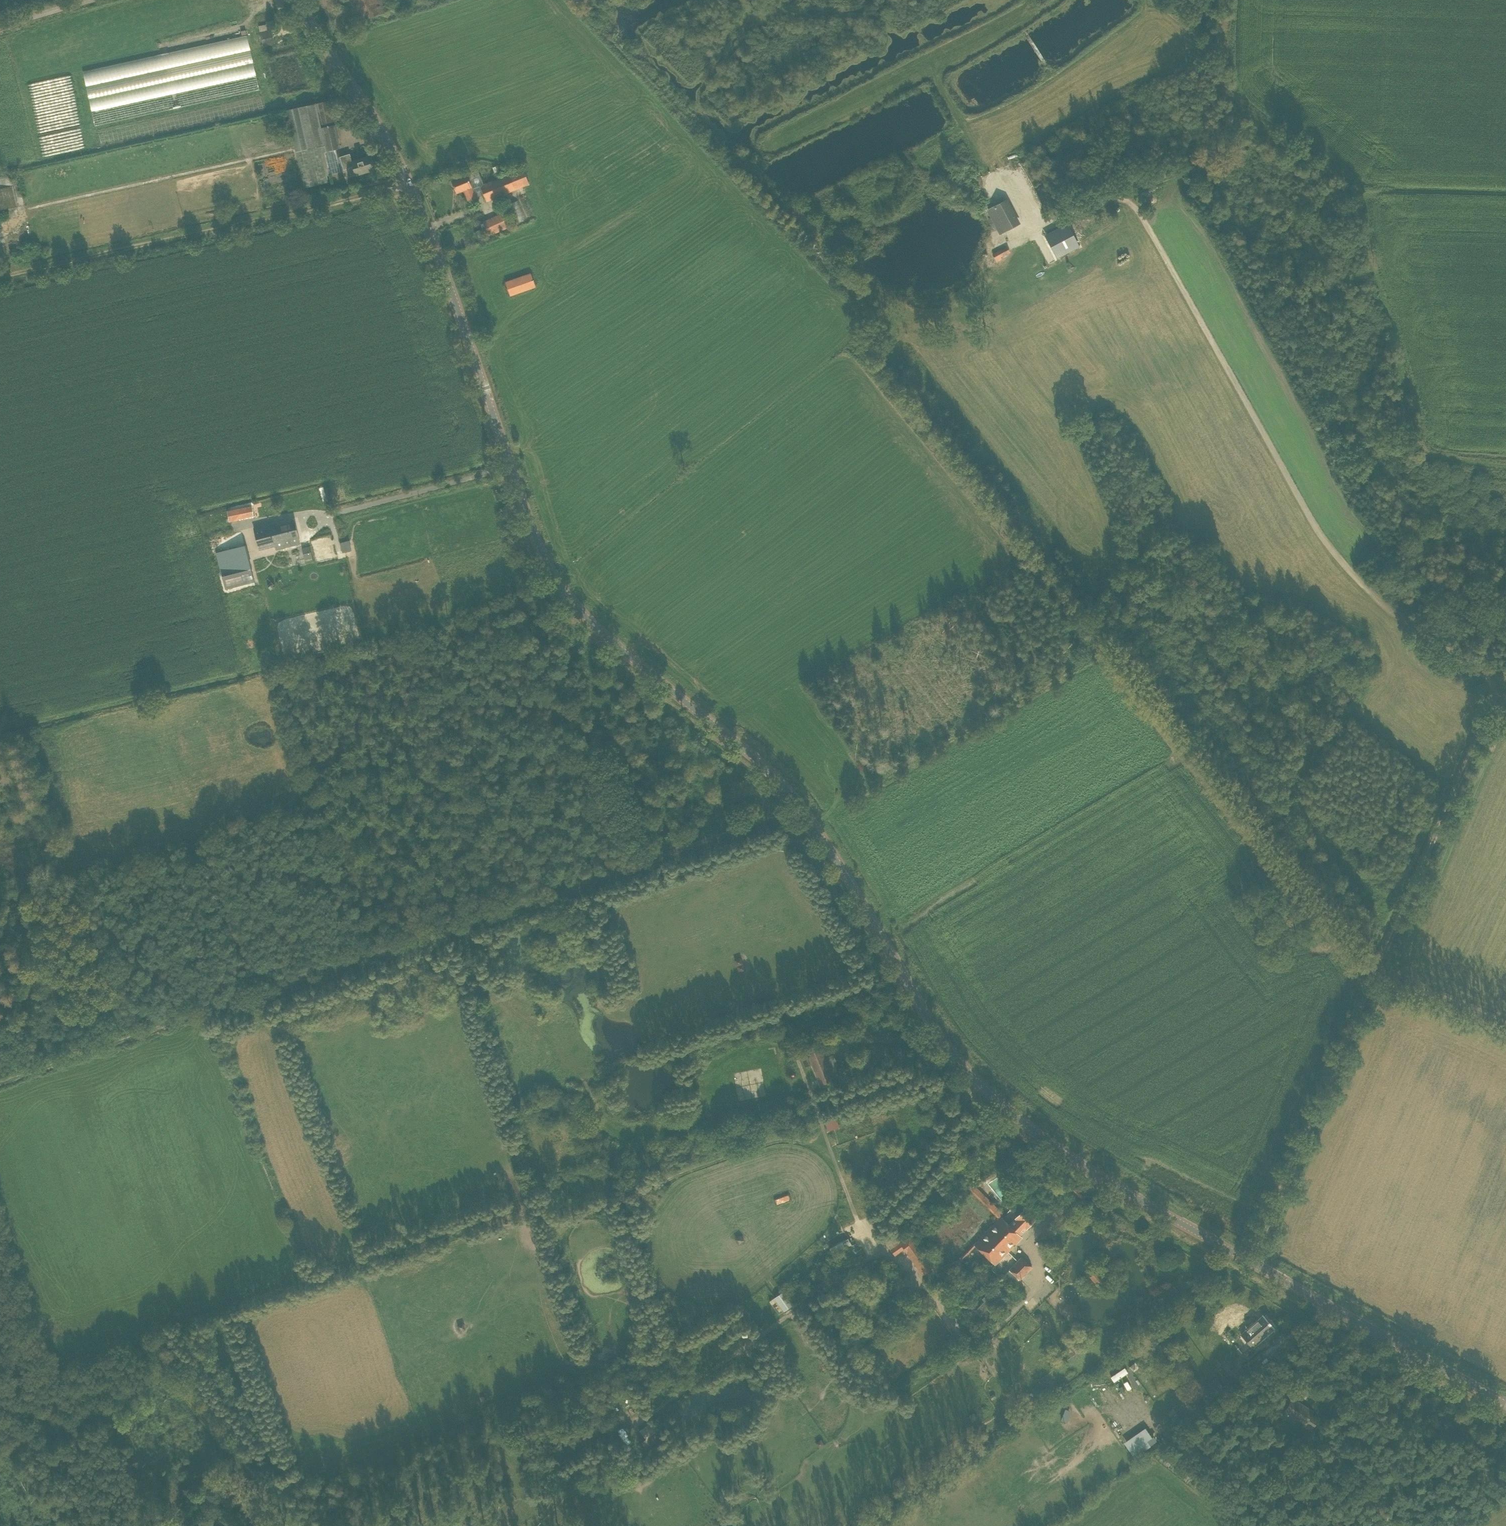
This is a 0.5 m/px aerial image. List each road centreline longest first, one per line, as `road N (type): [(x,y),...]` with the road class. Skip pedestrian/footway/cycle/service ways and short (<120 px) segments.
road 1 (tertiary): [(1505,1404),(1007,1117),(957,1070),(832,855),(776,778),(606,653),(560,605),(532,549),(411,185),(298,0)]
road 2 (track): [(1252,1264),(1494,691),(1485,674),(1404,621),(1318,532),(1127,194)]
road 3 (track): [(799,810),(0,1080)]
road 4 (track): [(411,185),(0,276)]
road 5 (track): [(144,1340),(290,1525)]

